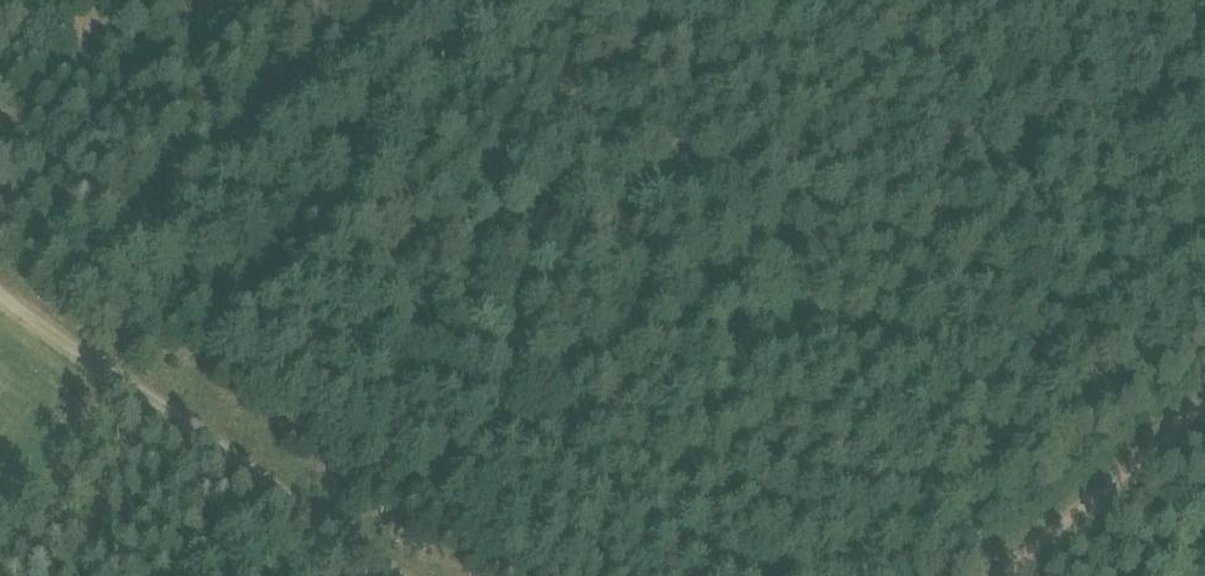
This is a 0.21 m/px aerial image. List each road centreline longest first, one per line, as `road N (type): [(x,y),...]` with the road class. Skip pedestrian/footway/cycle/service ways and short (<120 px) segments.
road 1 (track): [(384,575),(0,294)]
road 2 (track): [(1204,408),(1010,575)]

